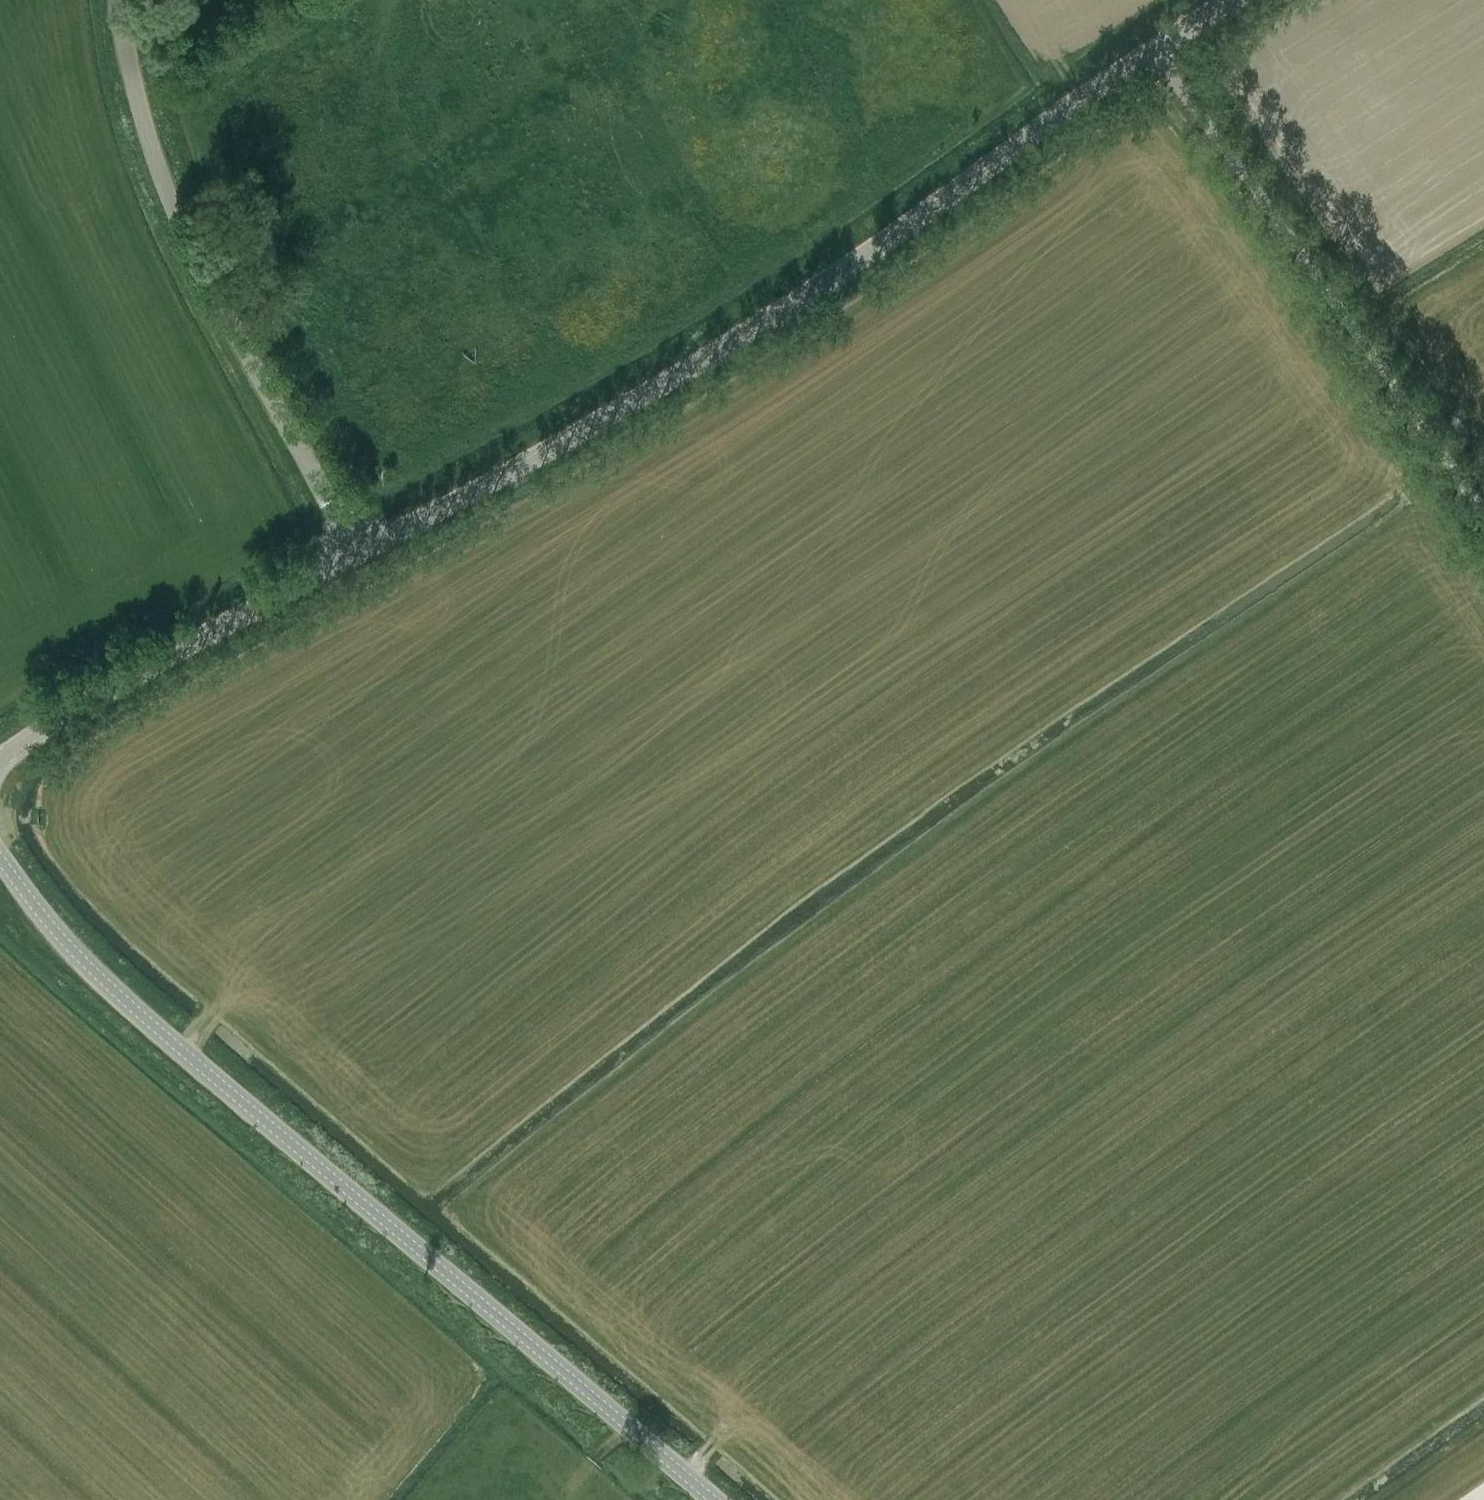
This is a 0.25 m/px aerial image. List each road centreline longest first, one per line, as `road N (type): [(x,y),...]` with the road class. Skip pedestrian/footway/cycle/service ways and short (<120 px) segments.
road 1 (unclassified): [(356,550),(563,441),(799,300),(1226,0)]
road 2 (unclassified): [(712,1499),(77,956),(0,860)]
road 3 (unclassified): [(356,550),(222,308),(132,99),(112,0)]
road 4 (unclassified): [(0,759),(58,718),(356,550)]

